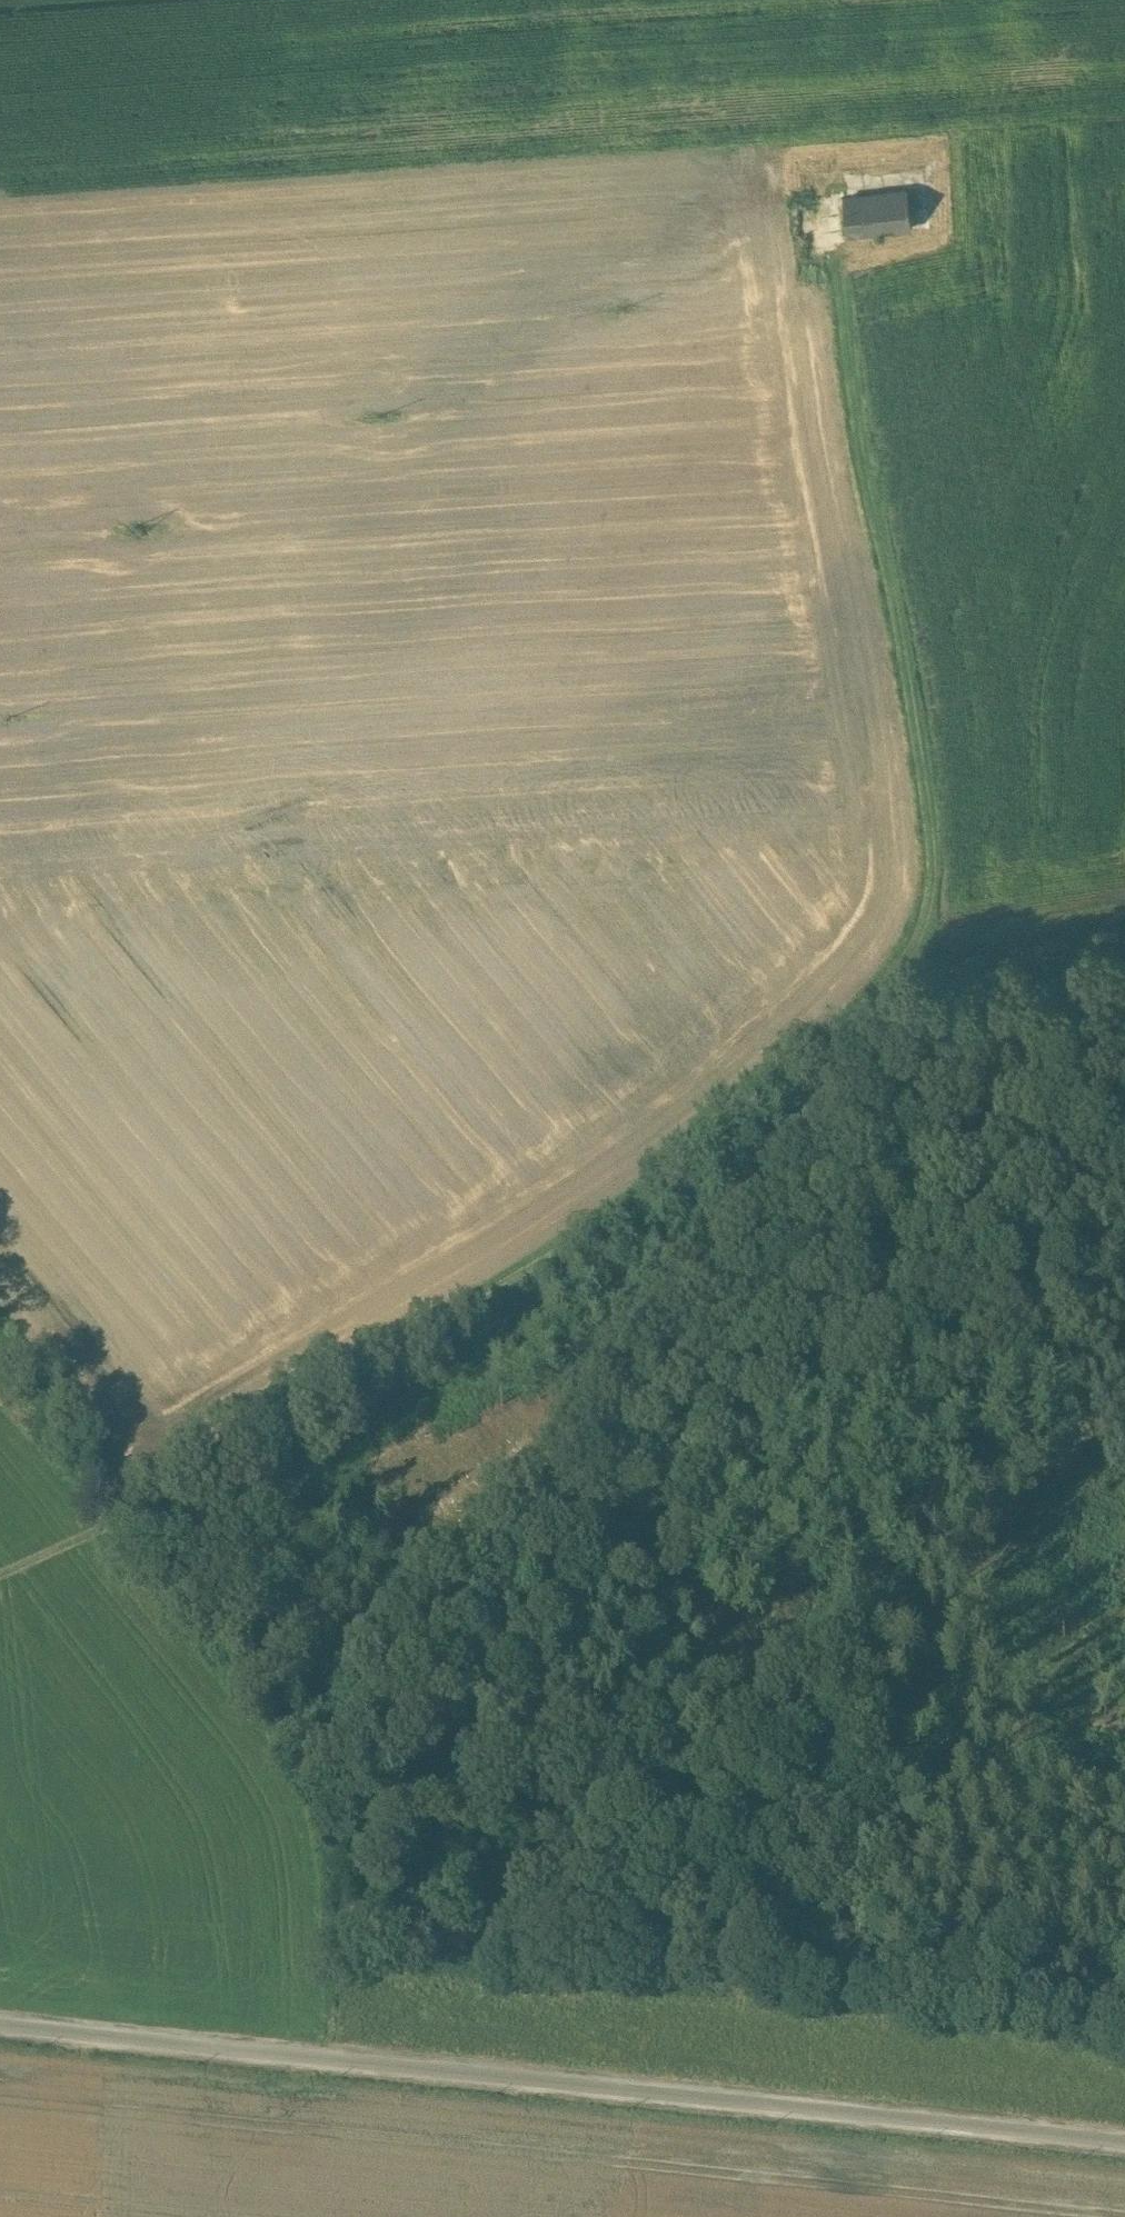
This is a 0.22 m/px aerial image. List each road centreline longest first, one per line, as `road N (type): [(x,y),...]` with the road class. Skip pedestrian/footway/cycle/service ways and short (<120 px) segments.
road 1 (track): [(836,258),(863,475),(888,578),(935,897),(902,982),(844,1049),(767,1110),(164,1497),(0,1573)]
road 2 (unclassified): [(1124,2139),(0,2025)]

